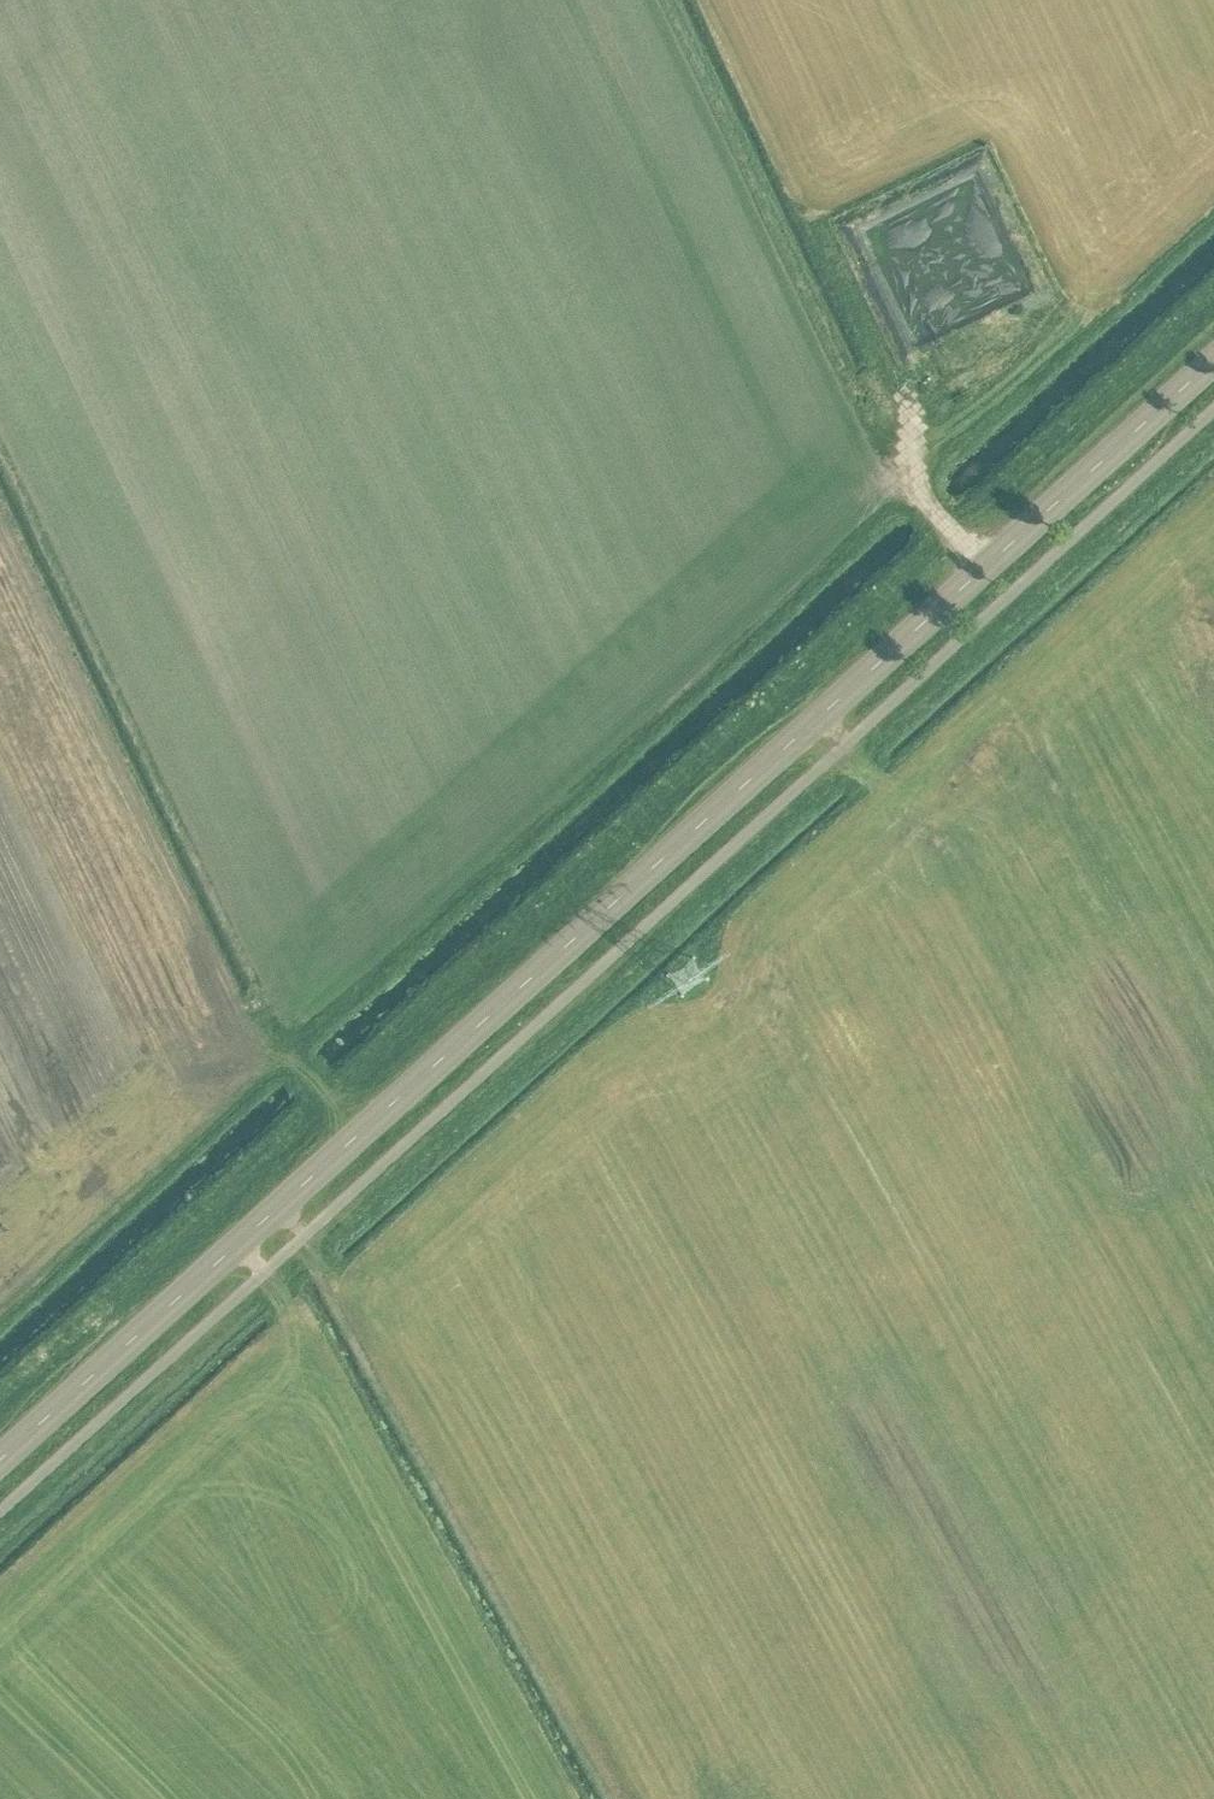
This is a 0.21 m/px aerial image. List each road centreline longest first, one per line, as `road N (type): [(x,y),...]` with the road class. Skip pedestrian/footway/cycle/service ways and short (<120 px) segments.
road 1 (tertiary): [(0,1459),(1213,358)]

